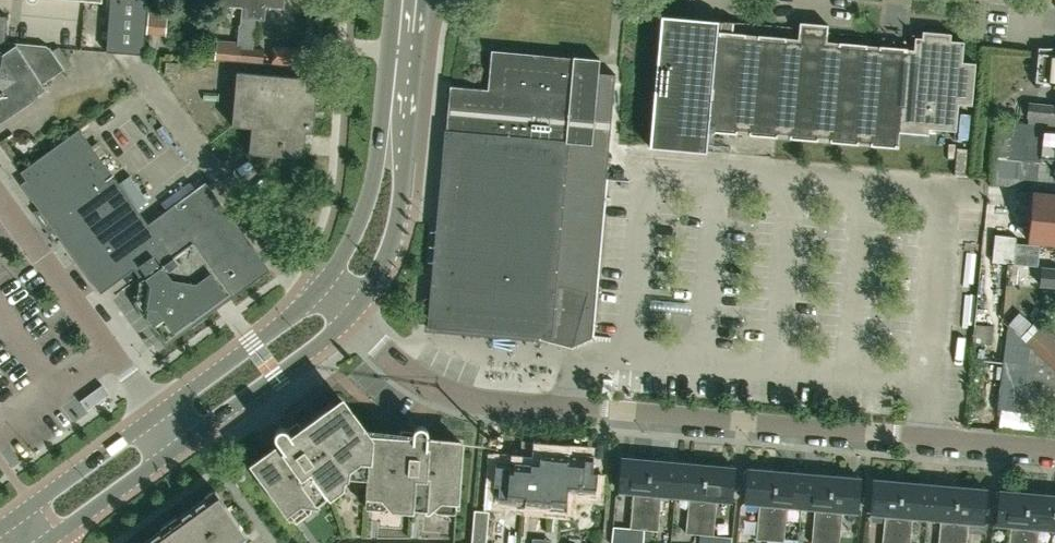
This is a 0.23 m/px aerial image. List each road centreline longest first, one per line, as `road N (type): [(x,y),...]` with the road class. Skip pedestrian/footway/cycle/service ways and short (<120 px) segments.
road 1 (residential): [(1054,448),(482,401),(439,387),(348,318)]
road 2 (tertiary): [(179,447),(348,318)]
road 3 (tertiary): [(348,318),(399,216),(392,127)]
road 4 (tertiary): [(313,294),(155,413)]
road 5 (residential): [(0,200),(113,355)]
road 6 (tertiary): [(392,127),(356,228),(313,294)]
road 7 (tertiary): [(51,540),(179,447)]
road 8 (tertiary): [(155,413),(31,504)]
road 9 (tertiary): [(392,127),(407,0)]

